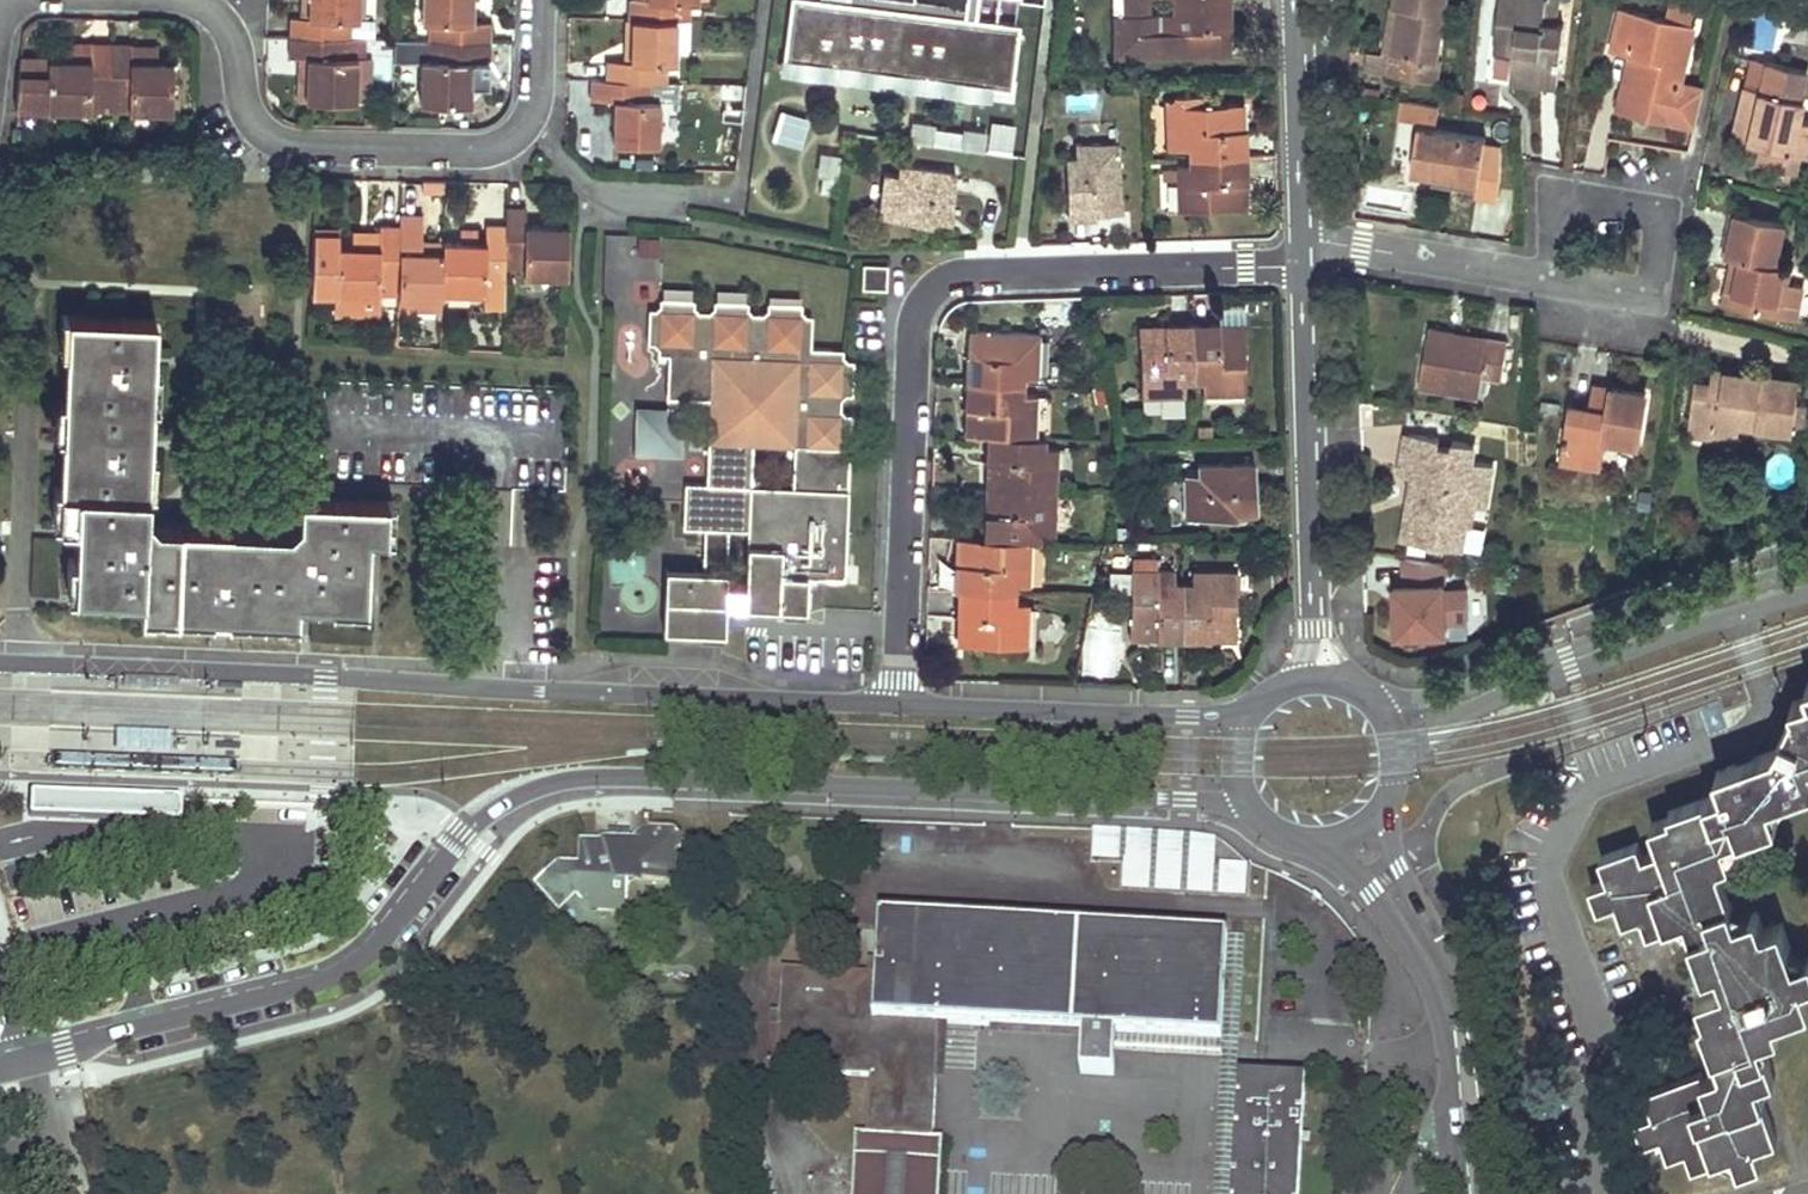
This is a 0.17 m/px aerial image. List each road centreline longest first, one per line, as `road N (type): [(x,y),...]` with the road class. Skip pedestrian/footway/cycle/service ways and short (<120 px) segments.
road 1 (tertiary): [(15,1058),(350,969),(475,822),(566,780),(1185,789),(1250,806)]
road 2 (tertiary): [(898,704),(0,665)]
road 3 (residential): [(1304,267),(956,279),(932,289),(912,332),(898,704)]
road 4 (residential): [(203,0),(231,25),(240,93),(289,135),(495,144),(541,94),(543,0)]
road 5 (residential): [(1304,267),(1312,677)]
road 6 (tertiary): [(1247,716),(898,704)]
road 7 (residential): [(1505,685),(1807,579)]
road 8 (residential): [(1558,277),(1652,293),(1665,216),(1554,197)]
road 9 (residential): [(1304,238),(1558,277)]
road 10 (tertiary): [(1465,1040),(1453,963),(1399,869),(1383,808)]
road 11 (tertiary): [(1320,841),(1372,892),(1465,1040)]
road 12 (residential): [(1295,0),(1304,238)]
road 13 (tertiary): [(1479,1193),(1465,1040)]
road 14 (residential): [(1399,759),(1505,685)]
road 15 (residential): [(1505,685),(1394,698),(1381,707)]

